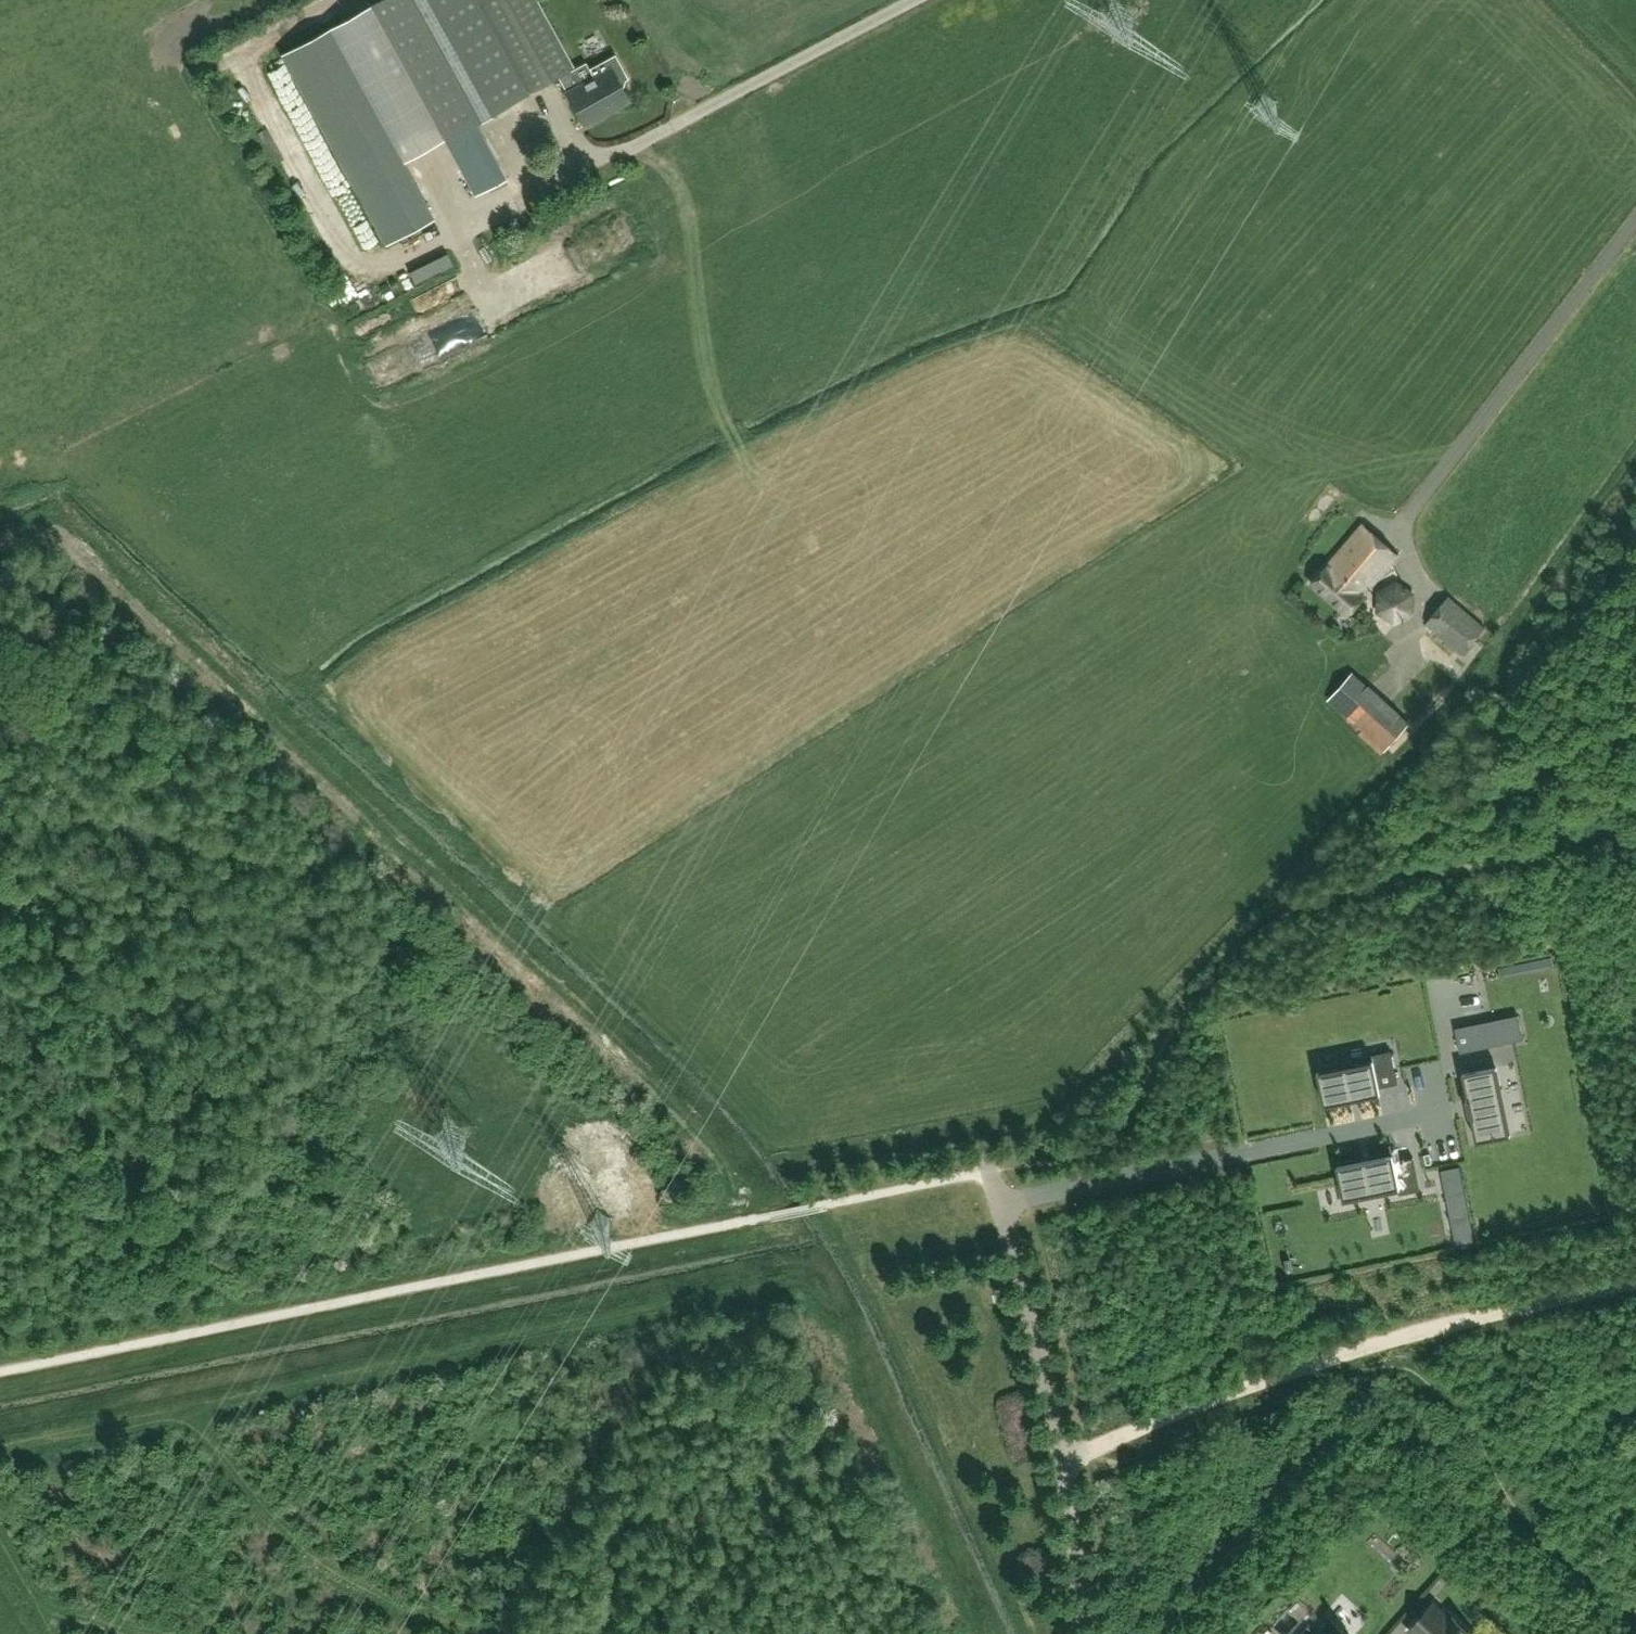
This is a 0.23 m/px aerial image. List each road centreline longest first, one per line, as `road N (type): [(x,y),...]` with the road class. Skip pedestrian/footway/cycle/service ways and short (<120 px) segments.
road 1 (unclassified): [(1059,1455),(1424,1327),(1635,1283)]
road 2 (unclassified): [(1059,1455),(1029,1300),(986,1158)]
road 3 (unclassified): [(1085,1633),(1059,1455)]

